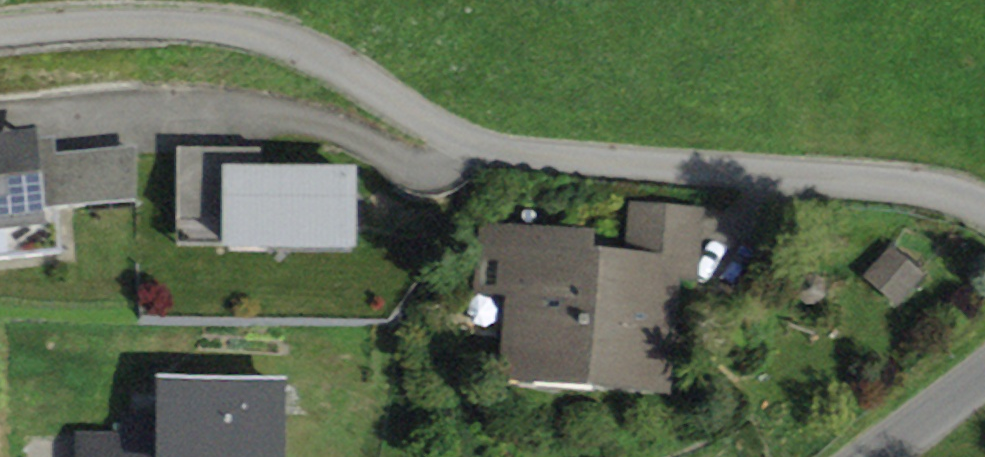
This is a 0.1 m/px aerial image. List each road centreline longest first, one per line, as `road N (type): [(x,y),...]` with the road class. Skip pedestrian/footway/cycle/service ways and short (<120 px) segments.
road 1 (unclassified): [(984,203),(904,180),(508,151),(443,128),(288,40),(213,24),(0,31)]
road 2 (tertiary): [(864,456),(984,372)]

